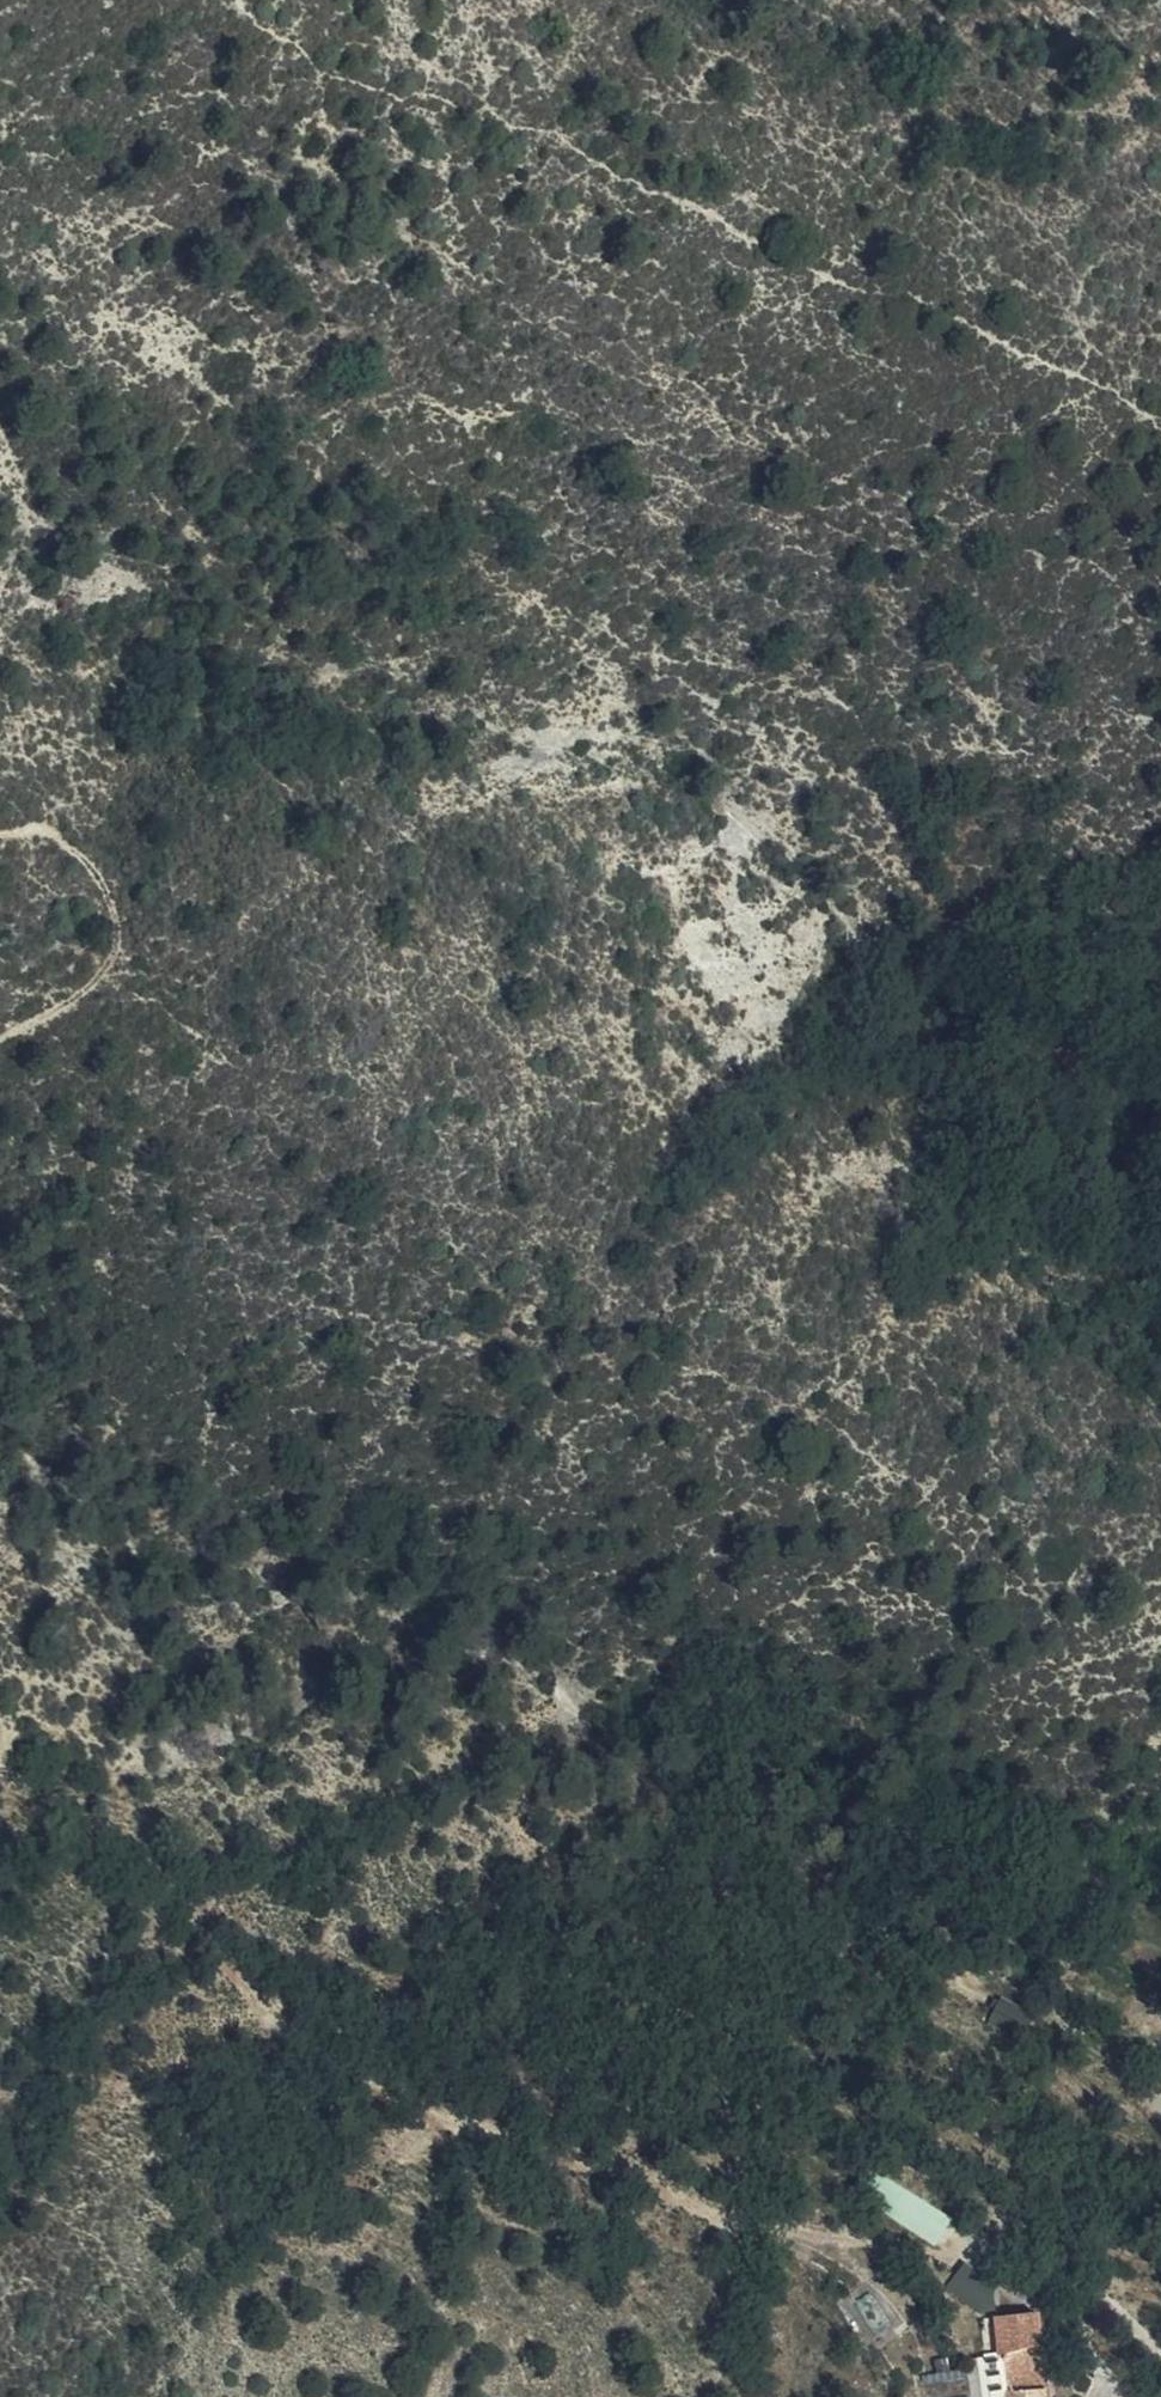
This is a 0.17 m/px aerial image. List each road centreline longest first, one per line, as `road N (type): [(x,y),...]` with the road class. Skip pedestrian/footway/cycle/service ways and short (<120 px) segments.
road 1 (track): [(0,1619),(241,1882),(751,2118),(949,2220)]
road 2 (track): [(0,839),(71,845),(124,933),(94,977),(0,1025)]

